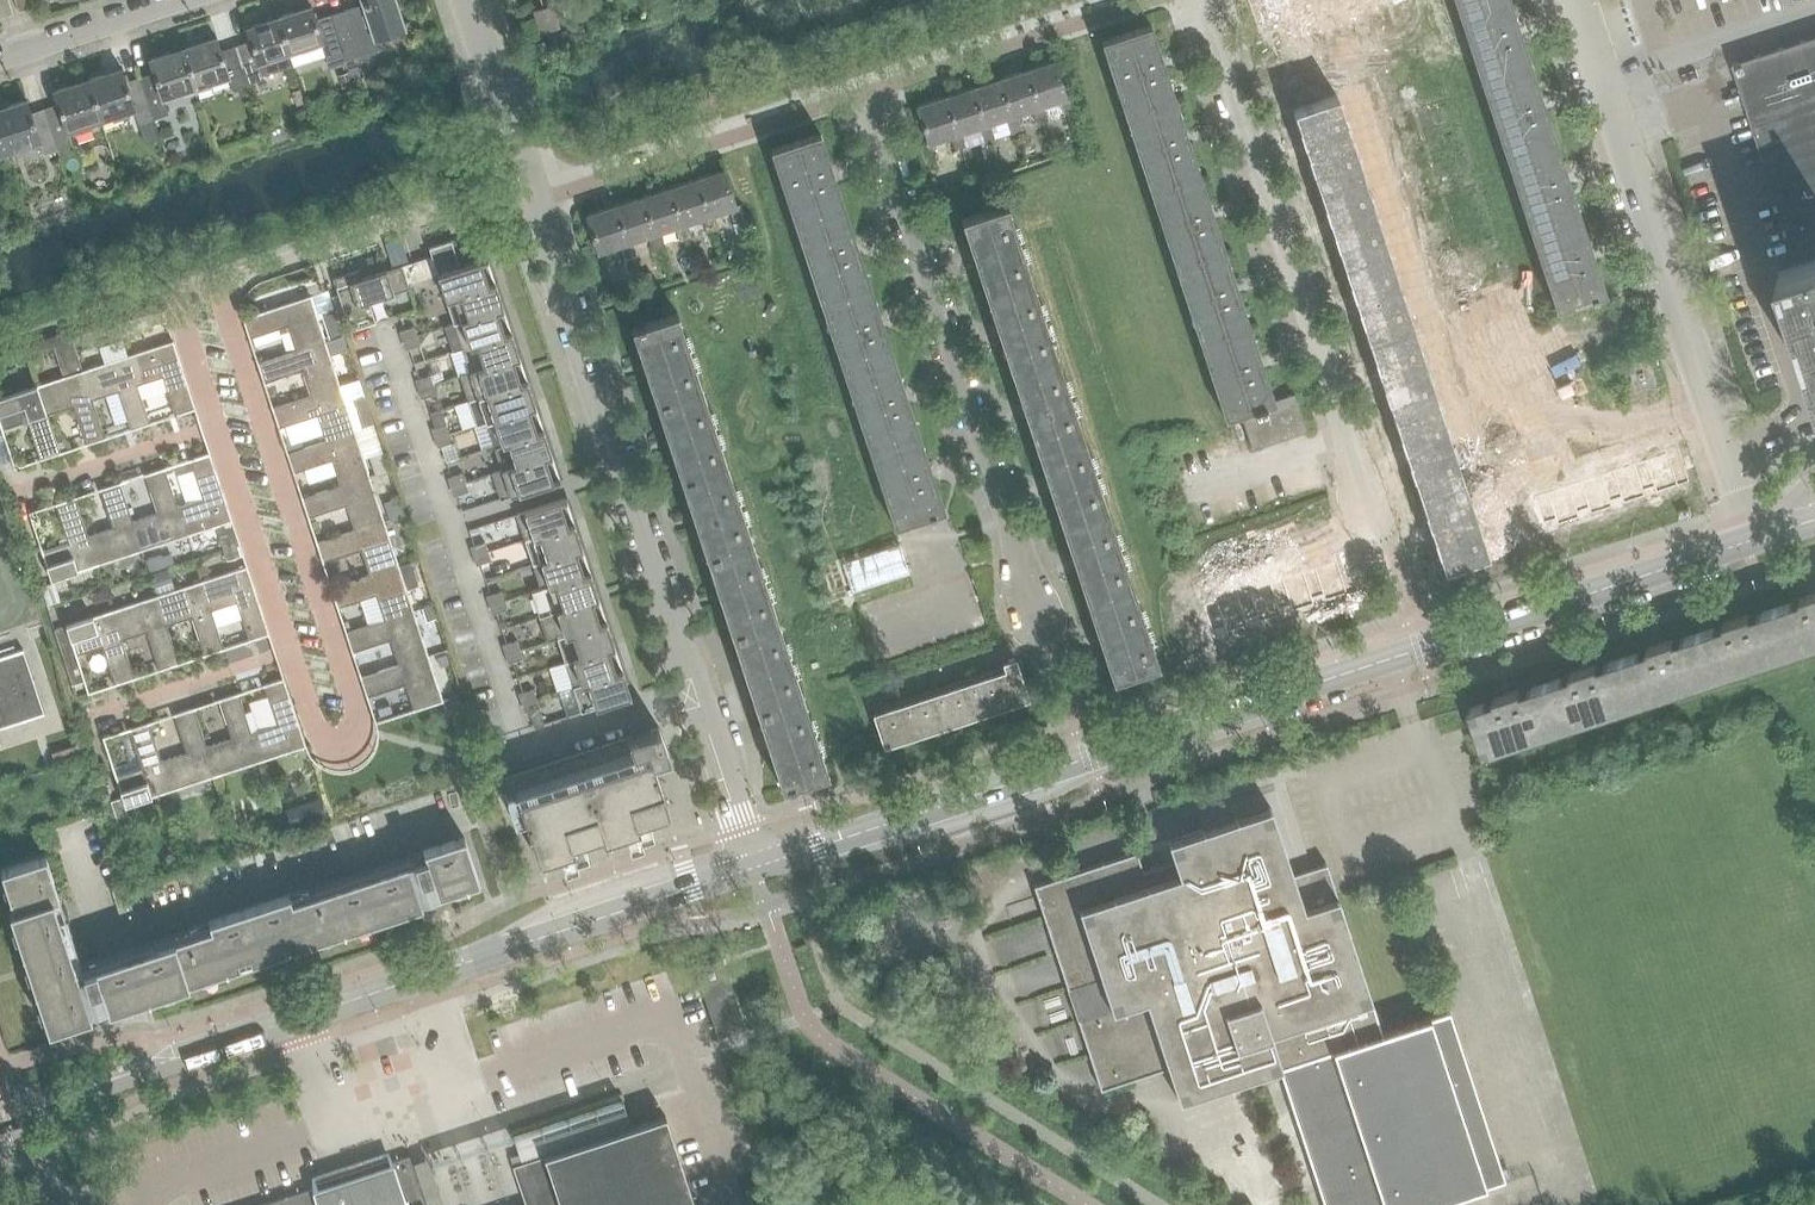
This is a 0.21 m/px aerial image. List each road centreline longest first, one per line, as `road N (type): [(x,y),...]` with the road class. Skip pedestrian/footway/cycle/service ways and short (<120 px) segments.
road 1 (secondary): [(752,868),(1747,543)]
road 2 (residential): [(193,292),(190,367),(320,742),(347,750),(358,729),(234,353)]
road 3 (residential): [(752,868),(532,201)]
road 4 (secondary): [(89,1087),(752,868)]
road 5 (residential): [(1747,543),(1747,518),(1579,0)]
road 6 (residential): [(1043,627),(869,93)]
road 7 (residential): [(1371,512),(1204,0)]
road 8 (residential): [(532,201),(869,93)]
road 9 (residential): [(525,182),(193,292)]
road 10 (residential): [(869,93),(1146,0)]
road 11 (residential): [(525,182),(465,0)]
road 12 (residential): [(0,54),(168,0)]

